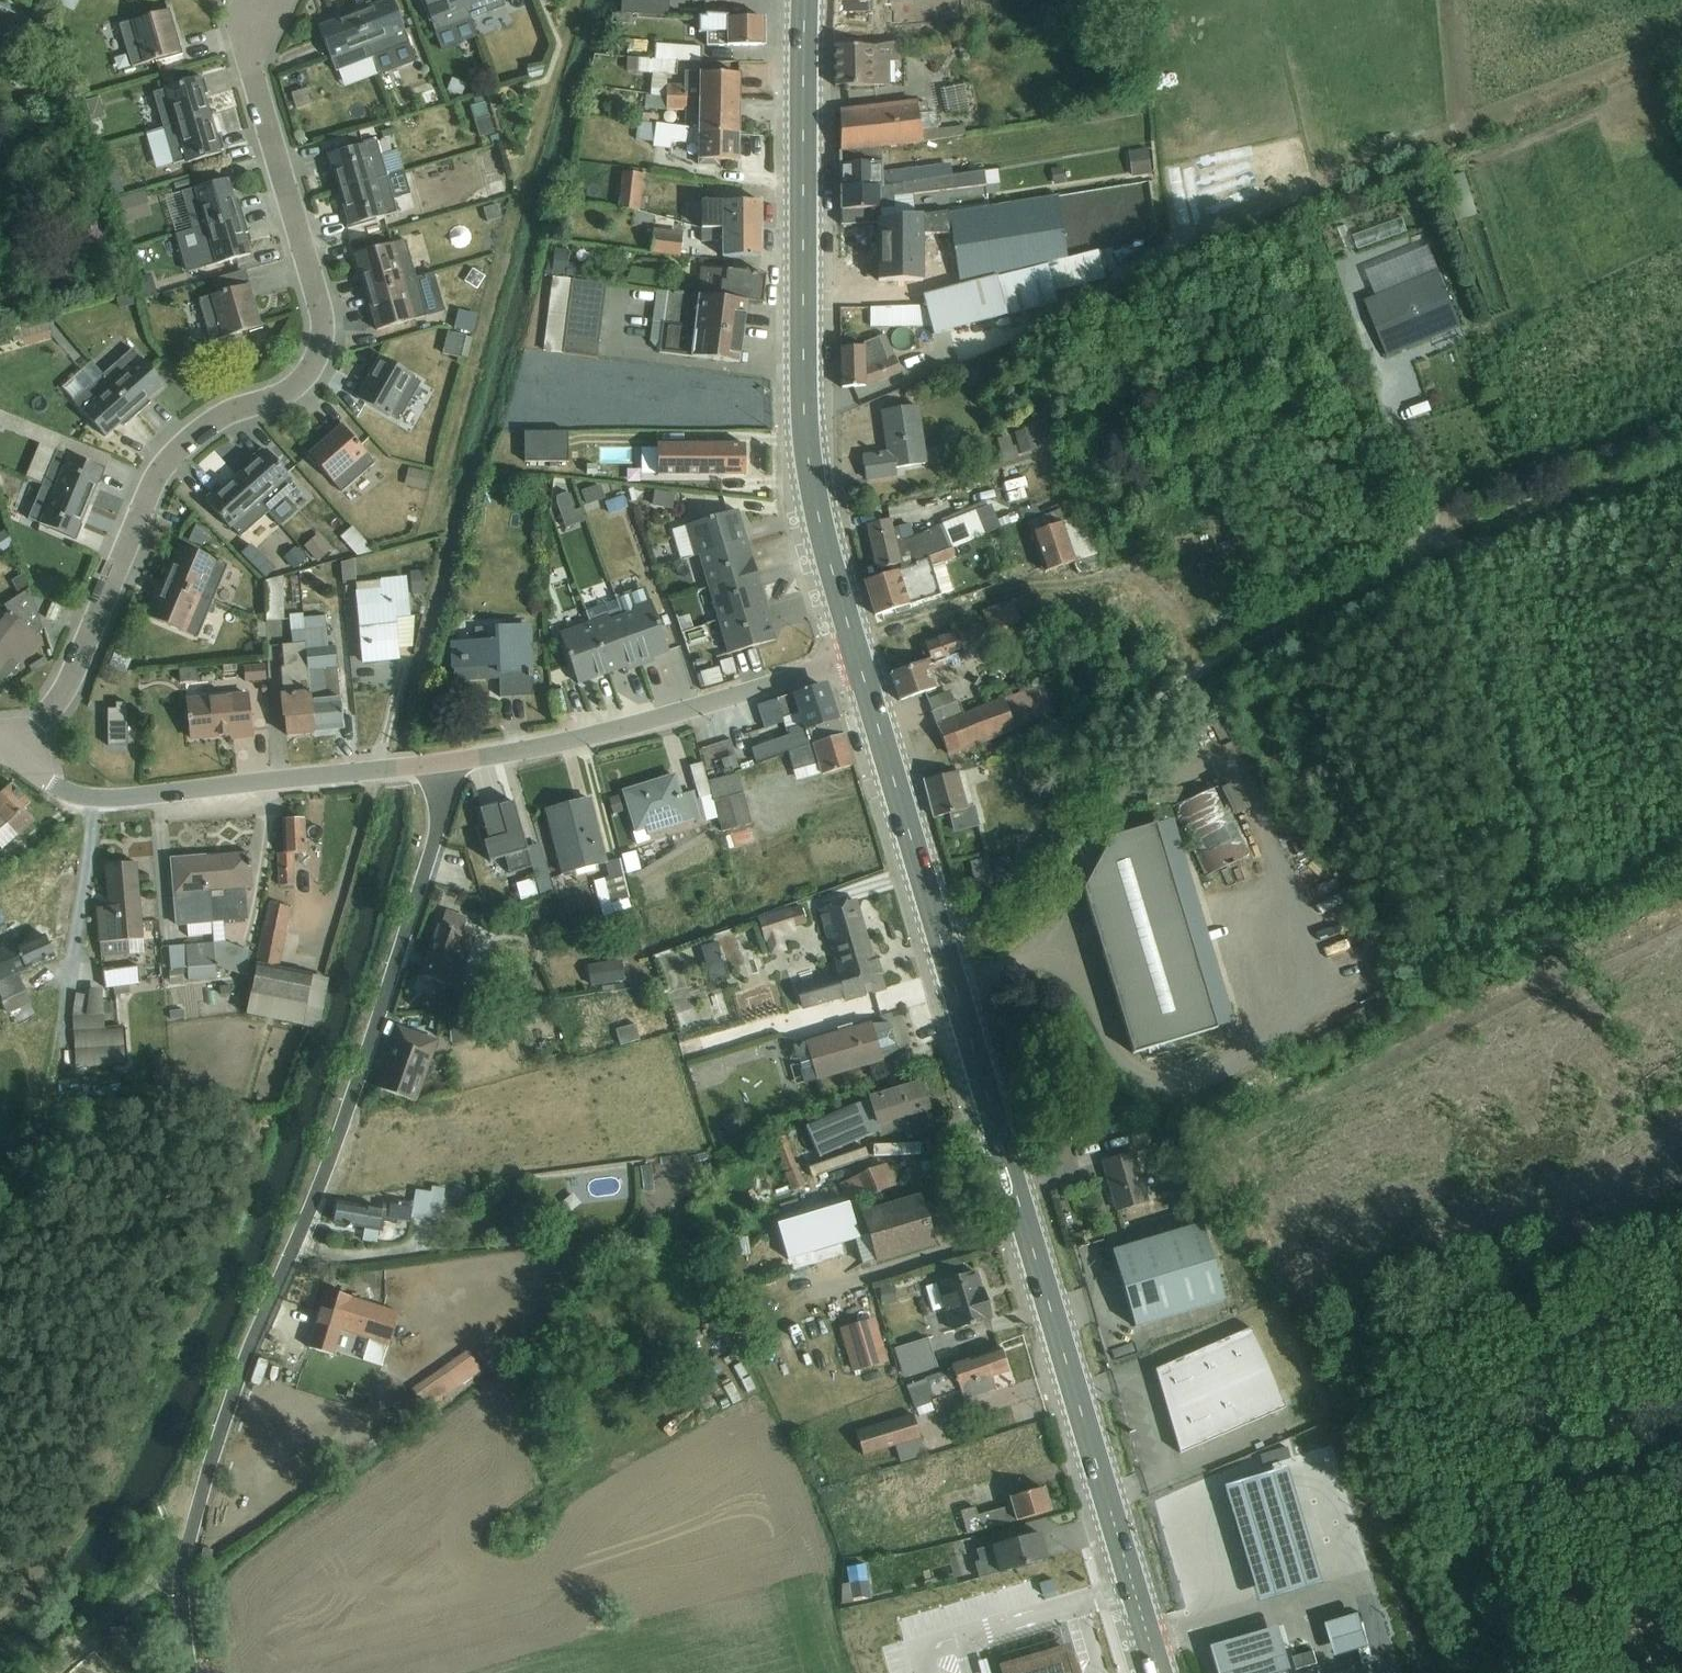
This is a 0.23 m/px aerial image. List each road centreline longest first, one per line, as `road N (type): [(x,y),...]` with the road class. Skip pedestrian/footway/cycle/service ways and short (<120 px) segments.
road 1 (primary): [(858,659),(1158,1672)]
road 2 (unclassified): [(192,1672),(184,1603),(191,1529),(422,894),(444,763)]
road 3 (track): [(1681,432),(1458,529),(1151,696),(1016,889),(939,936)]
road 4 (residential): [(13,755),(73,671),(151,484),(174,452),(237,409),(274,401),(316,360),(320,306),(250,63),(270,23)]
road 5 (primary): [(805,0),(802,413),(816,511),(858,659)]
road 6 (track): [(1573,1672),(1413,1381),(1426,1346),(1447,1334),(1681,1244)]
road 7 (track): [(1140,711),(1168,709),(1681,476)]
road 8 (residential): [(13,755),(66,792),(114,799),(444,763)]
road 9 (residential): [(444,763),(563,744),(858,659)]
road 10 (track): [(0,1217),(31,1175),(49,1087)]

